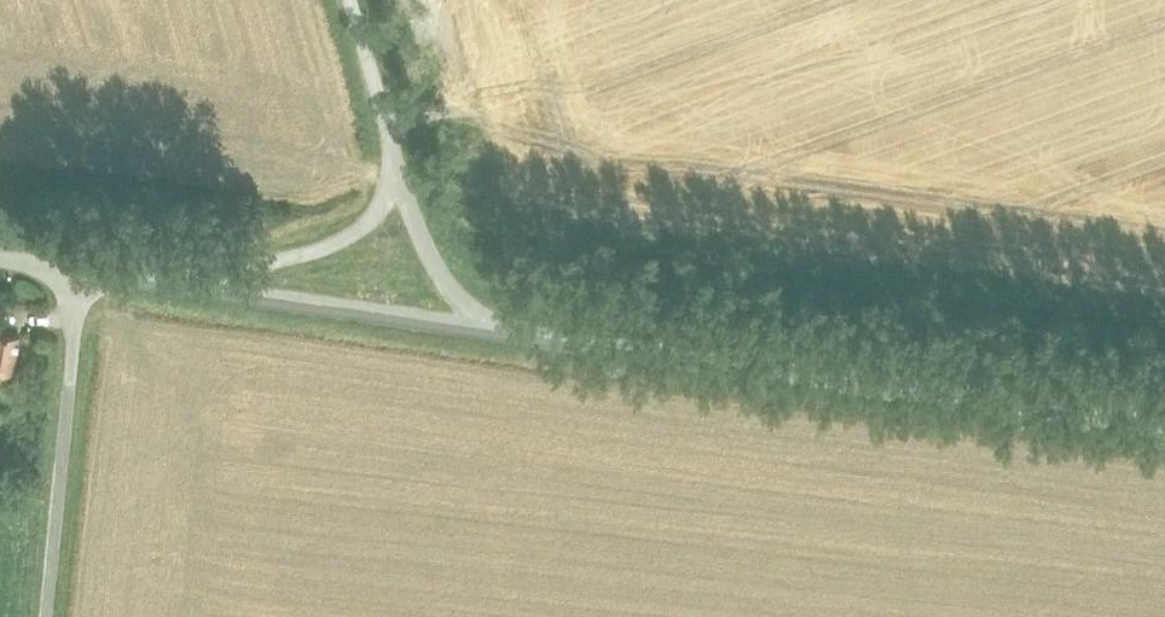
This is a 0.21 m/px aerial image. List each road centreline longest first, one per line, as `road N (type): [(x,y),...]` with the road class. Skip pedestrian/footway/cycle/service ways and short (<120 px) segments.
road 1 (unclassified): [(1164,426),(494,330)]
road 2 (track): [(79,272),(47,616)]
road 3 (unclassified): [(171,282),(494,330)]
road 4 (unclassified): [(397,162),(356,230),(264,266),(171,282)]
road 5 (unclassified): [(494,330),(432,262),(397,162)]
road 6 (unclassified): [(171,282),(0,257)]
road 7 (unclassified): [(397,162),(351,0)]

